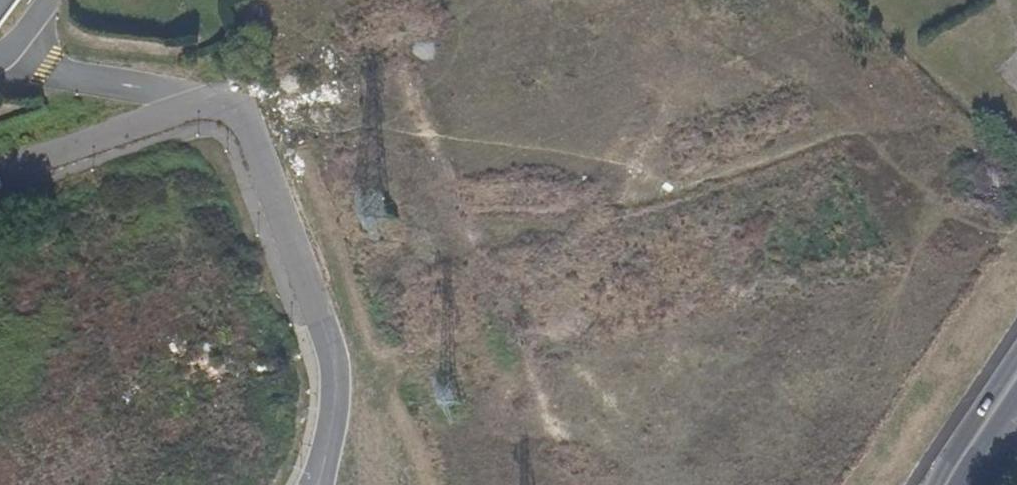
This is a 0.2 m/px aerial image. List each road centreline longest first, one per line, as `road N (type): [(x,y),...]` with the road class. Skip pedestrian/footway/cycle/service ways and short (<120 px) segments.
road 1 (residential): [(313,484),(334,363),(248,124),(204,104),(0,173)]
road 2 (unclassified): [(1016,359),(932,484)]

